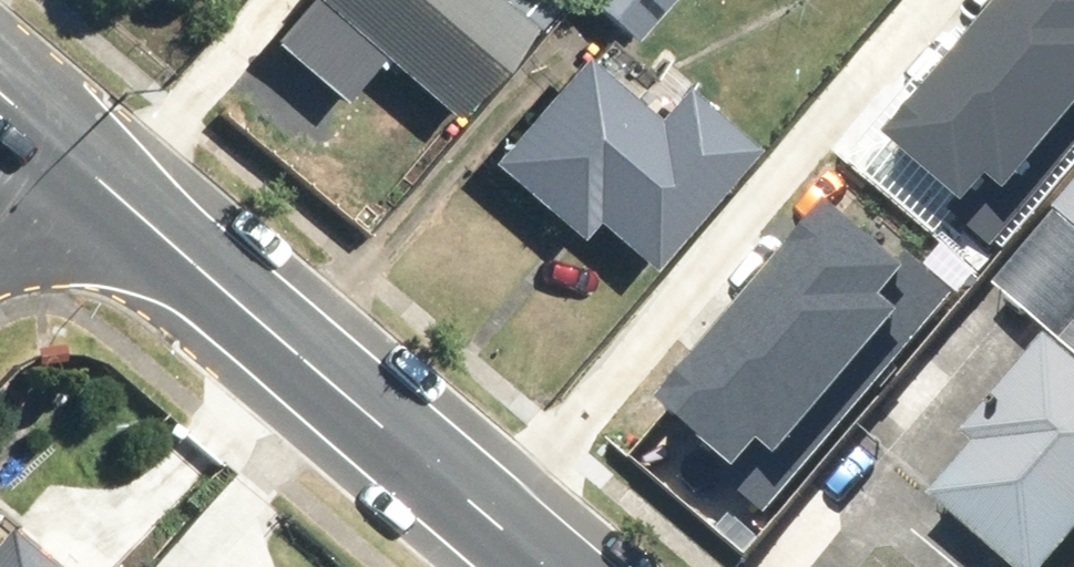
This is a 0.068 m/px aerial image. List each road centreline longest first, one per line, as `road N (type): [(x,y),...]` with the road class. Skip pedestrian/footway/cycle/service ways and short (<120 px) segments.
road 1 (secondary): [(51,147),(547,566)]

